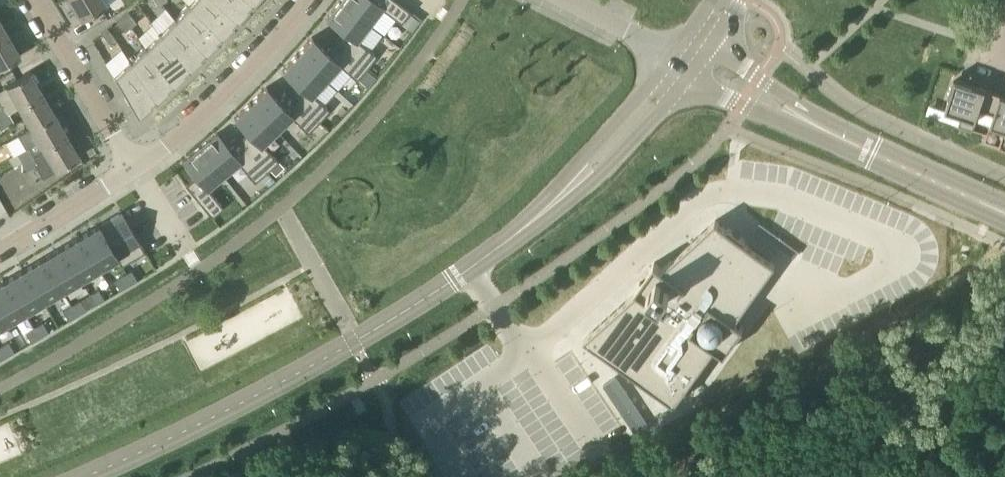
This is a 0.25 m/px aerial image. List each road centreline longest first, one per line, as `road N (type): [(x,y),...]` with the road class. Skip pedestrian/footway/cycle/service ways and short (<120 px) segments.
road 1 (motorway): [(56,476),(272,374),(471,257),(657,127),(808,0)]
road 2 (motorway): [(731,0),(613,97),(351,276),(136,388),(0,446)]
road 3 (tertiary): [(88,476),(290,378),(488,257),(596,165),(687,59)]
road 4 (tertiary): [(1004,213),(687,59)]
road 5 (residential): [(131,166),(228,91),(307,0)]
road 6 (residential): [(131,166),(34,0)]
road 7 (residential): [(0,253),(131,166)]
road 8 (tertiary): [(687,59),(569,0)]

